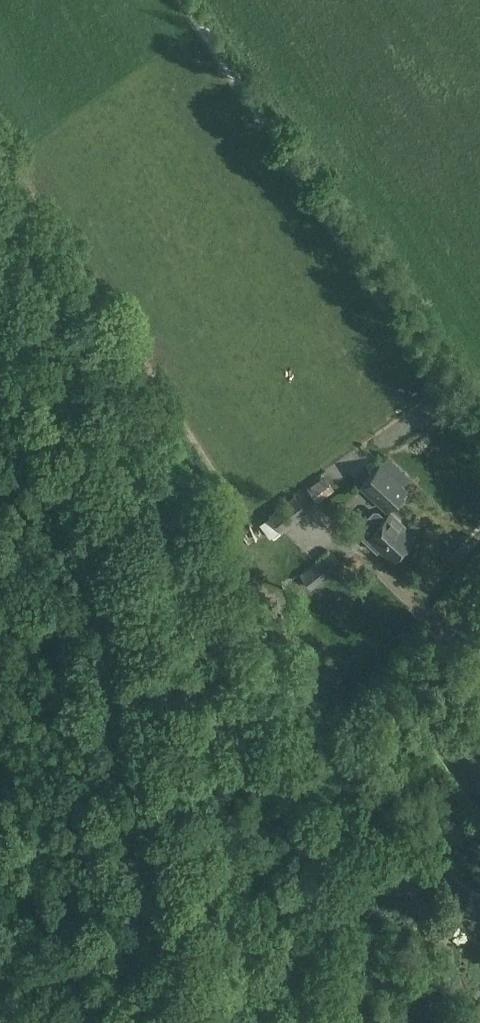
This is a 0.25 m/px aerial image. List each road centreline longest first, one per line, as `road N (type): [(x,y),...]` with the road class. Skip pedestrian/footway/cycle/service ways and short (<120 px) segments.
road 1 (track): [(479,450),(184,0)]
road 2 (unclassified): [(318,1022),(392,723),(479,605)]

